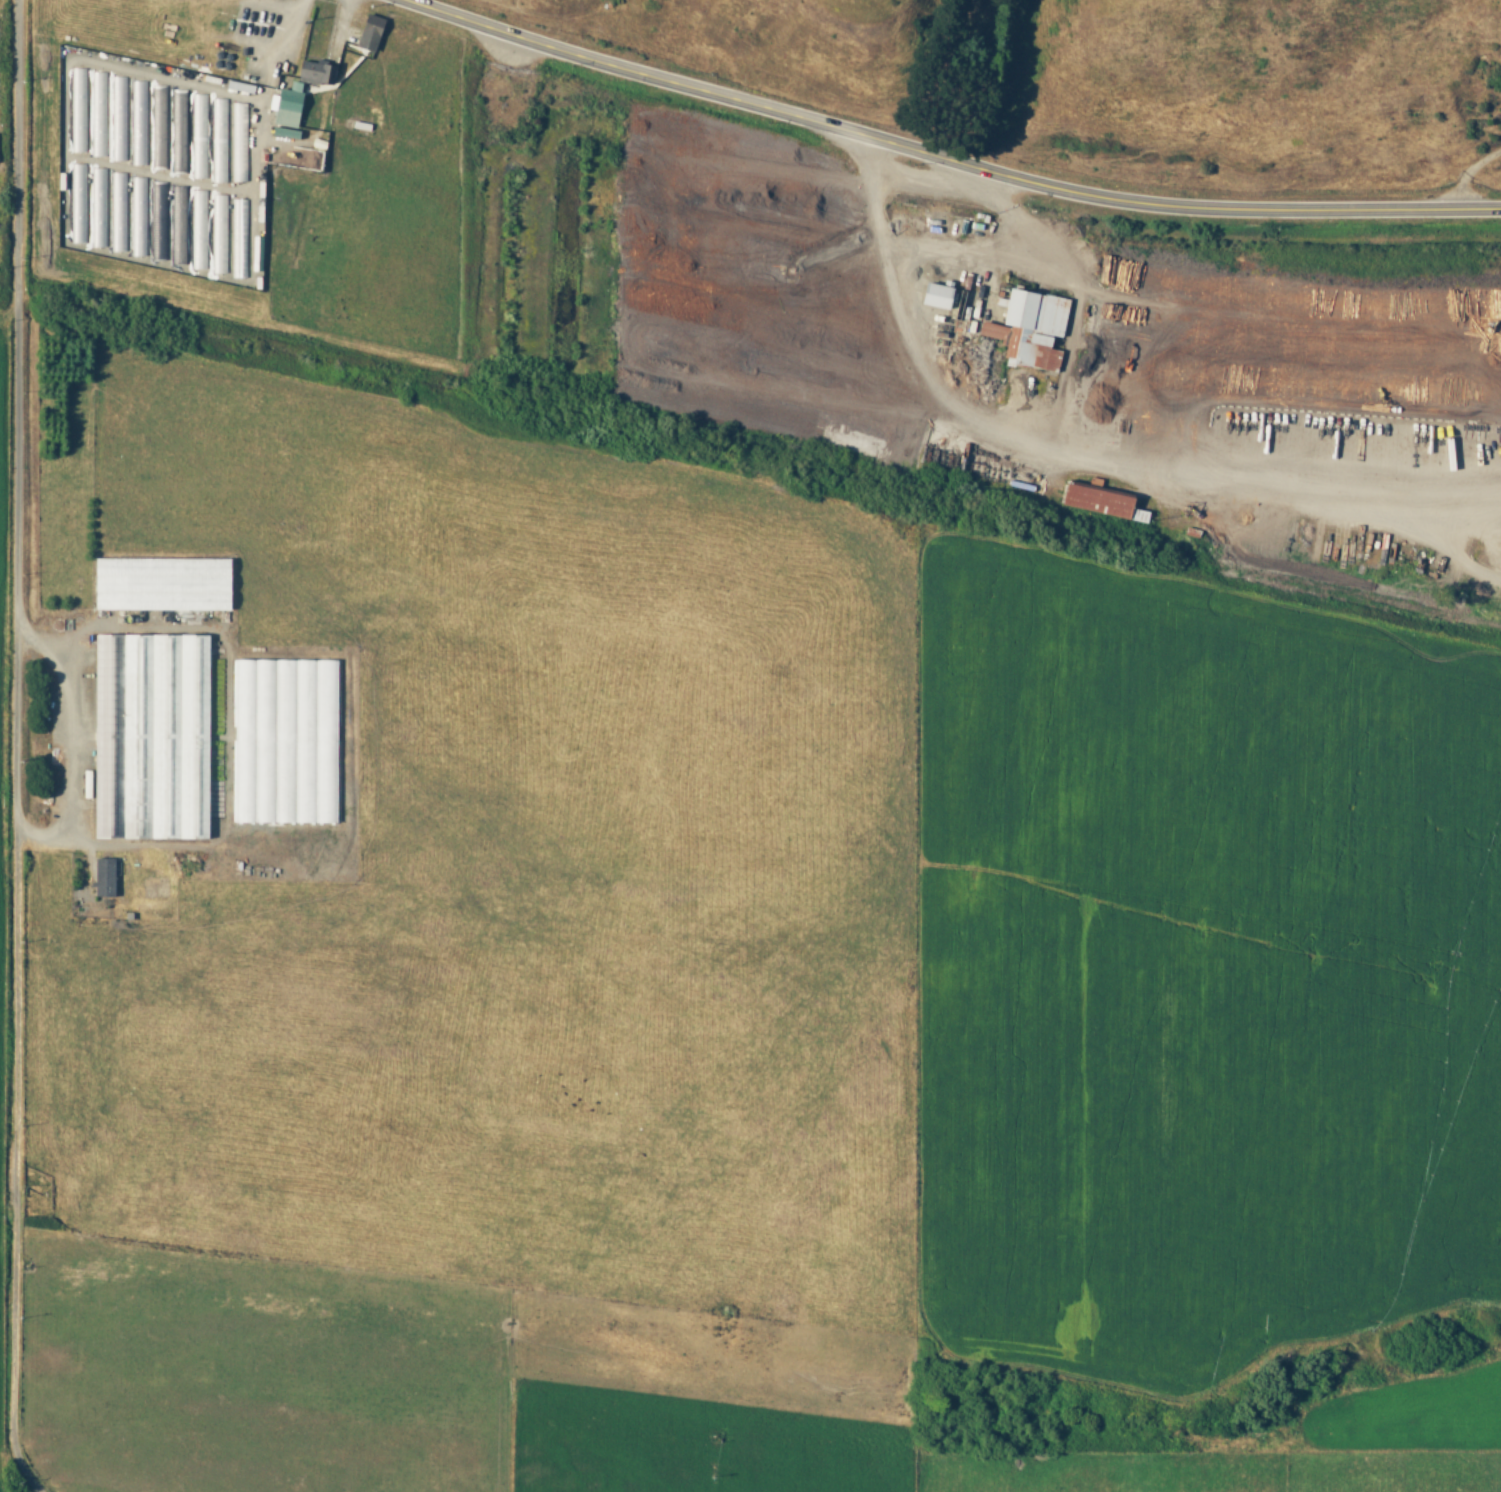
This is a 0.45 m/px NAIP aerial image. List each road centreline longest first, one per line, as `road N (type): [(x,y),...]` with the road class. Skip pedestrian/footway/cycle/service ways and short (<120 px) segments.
road 1 (residential): [(45,1491),(15,1445),(14,0)]
road 2 (primary): [(388,0),(583,66),(1110,201),(1183,212),(1500,216)]

